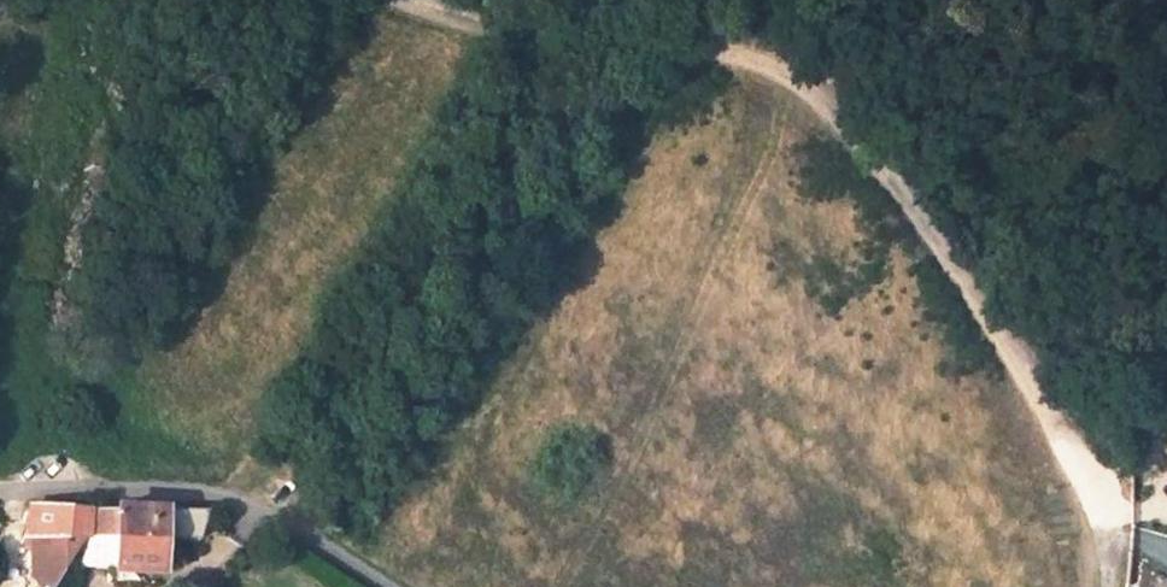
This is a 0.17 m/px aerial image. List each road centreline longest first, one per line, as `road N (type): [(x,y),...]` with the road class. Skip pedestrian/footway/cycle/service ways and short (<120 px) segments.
road 1 (residential): [(1115,586),(1115,525),(1001,314),(823,79),(744,43),(616,43),(474,20),(411,0)]
road 2 (residential): [(0,489),(223,494),(339,552),(388,586)]

